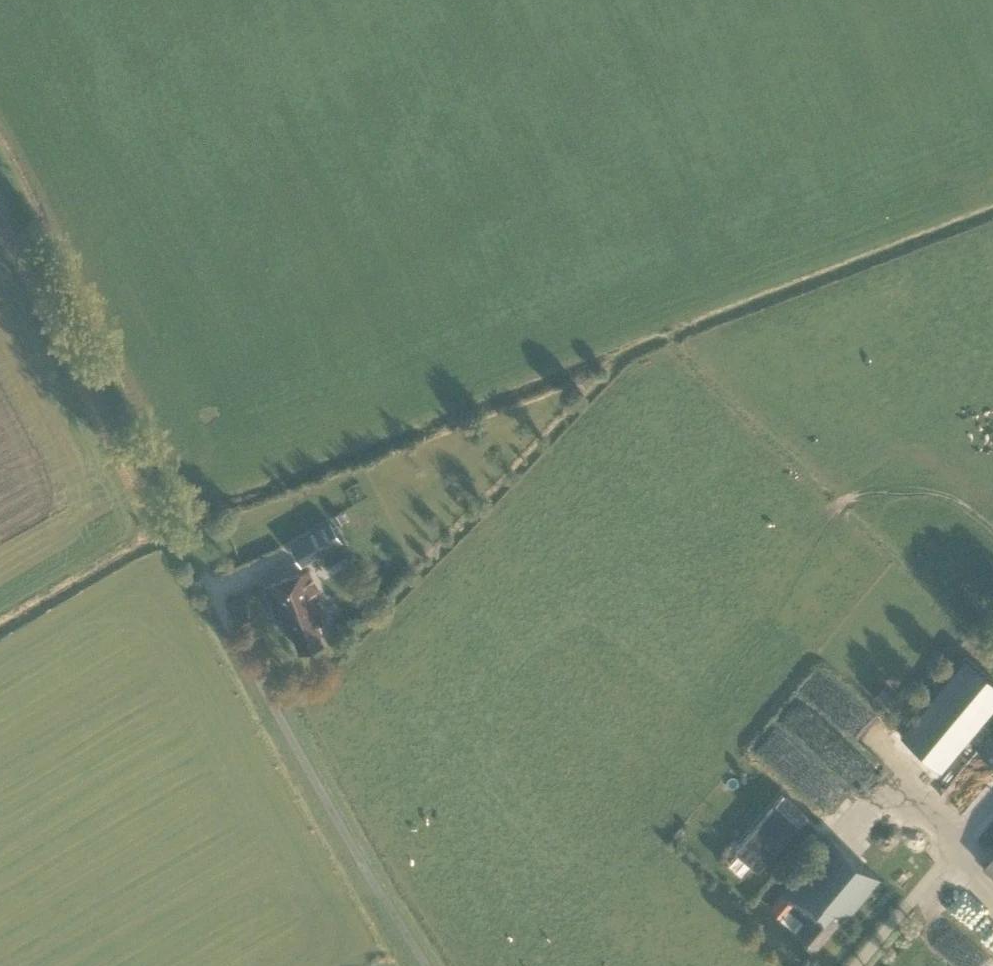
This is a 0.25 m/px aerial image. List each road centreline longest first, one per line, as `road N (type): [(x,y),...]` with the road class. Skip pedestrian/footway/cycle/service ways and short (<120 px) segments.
road 1 (track): [(211,593),(0,191)]
road 2 (unclassified): [(426,965),(211,593)]

